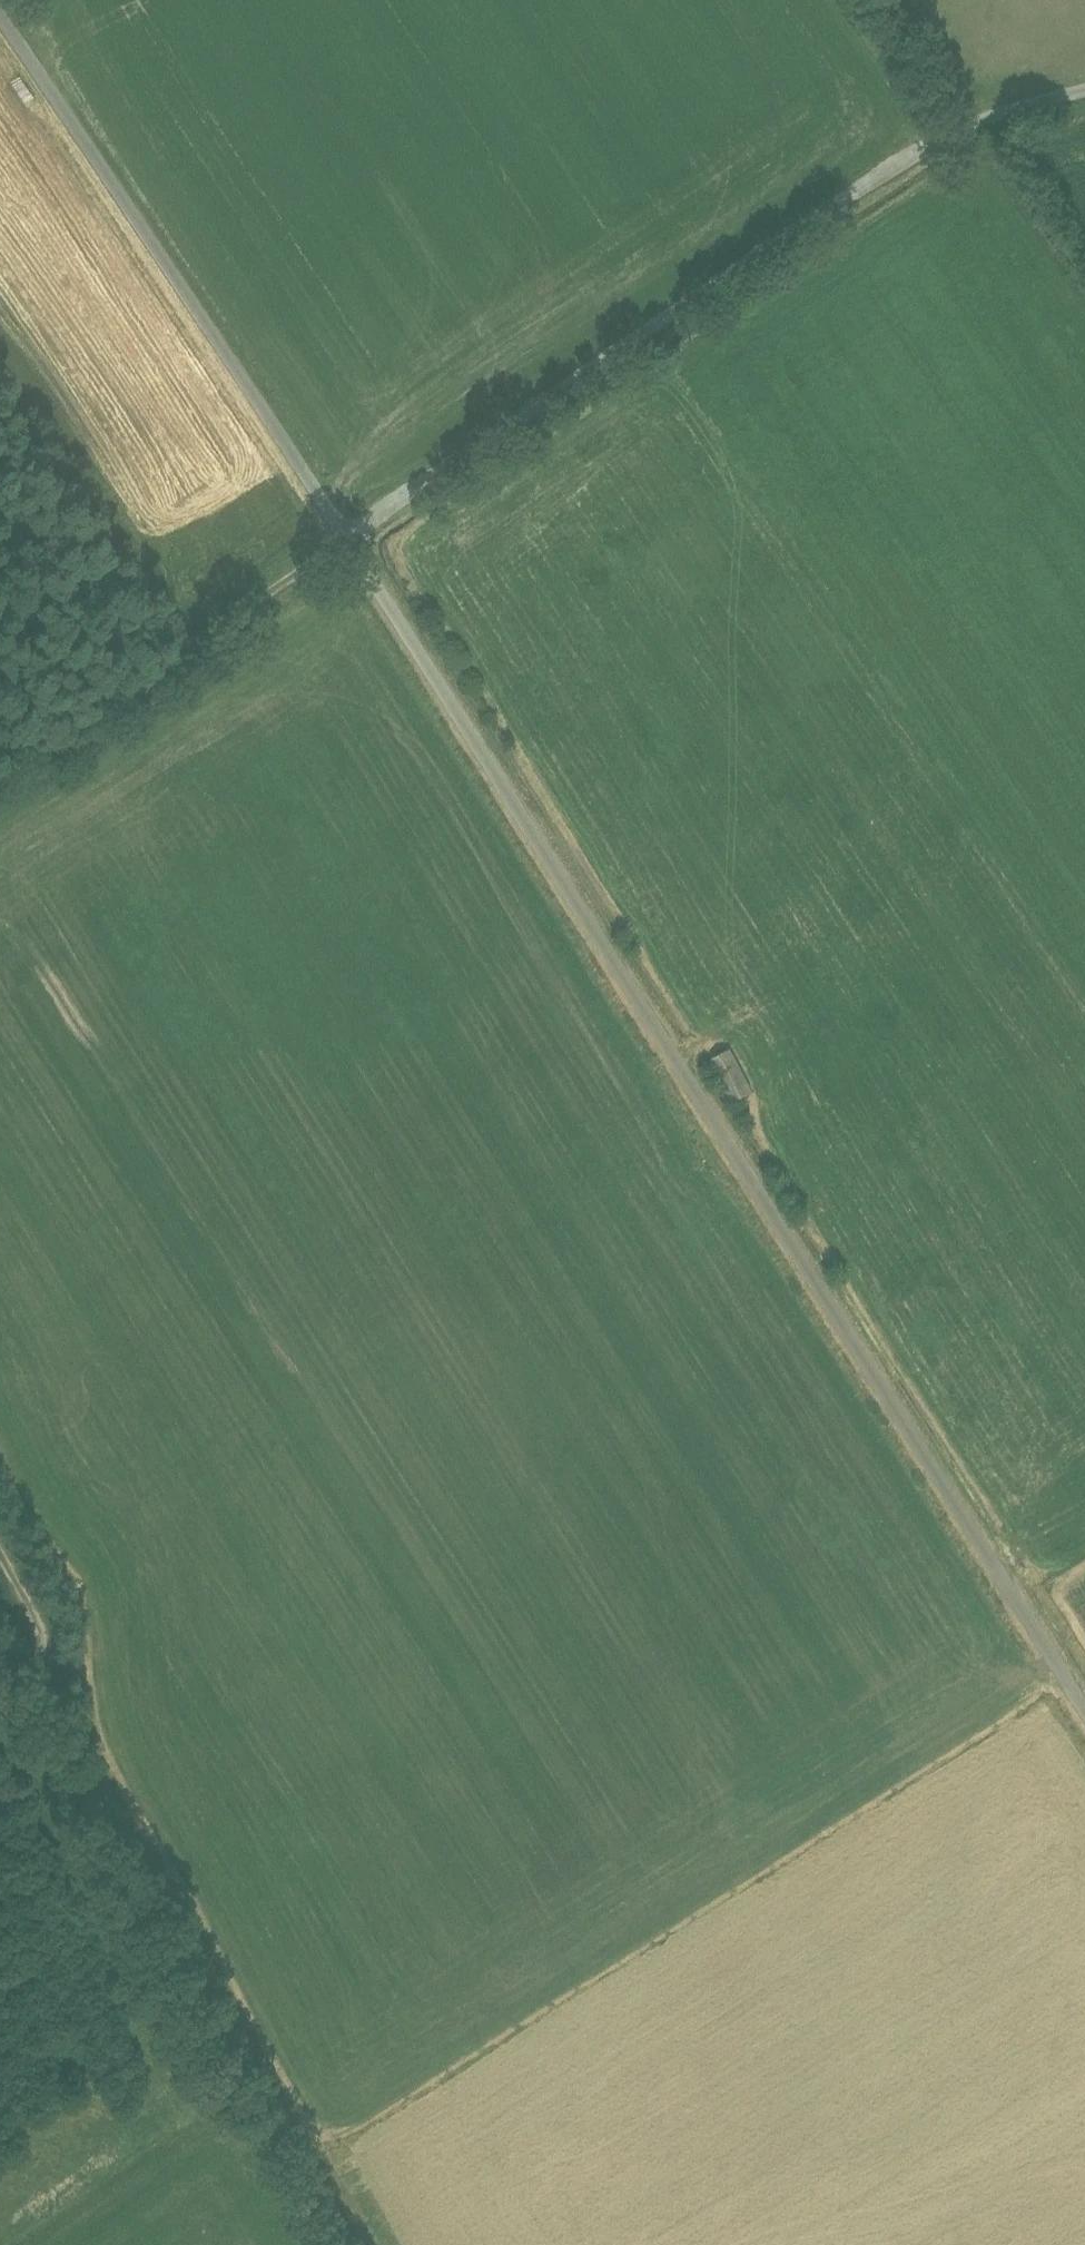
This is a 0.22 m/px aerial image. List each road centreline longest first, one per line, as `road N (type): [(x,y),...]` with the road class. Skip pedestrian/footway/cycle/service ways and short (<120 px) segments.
road 1 (unclassified): [(1084,1700),(354,537)]
road 2 (track): [(354,537),(949,130)]
road 3 (track): [(354,537),(0,17)]
road 4 (unclassified): [(949,130),(1084,83)]

